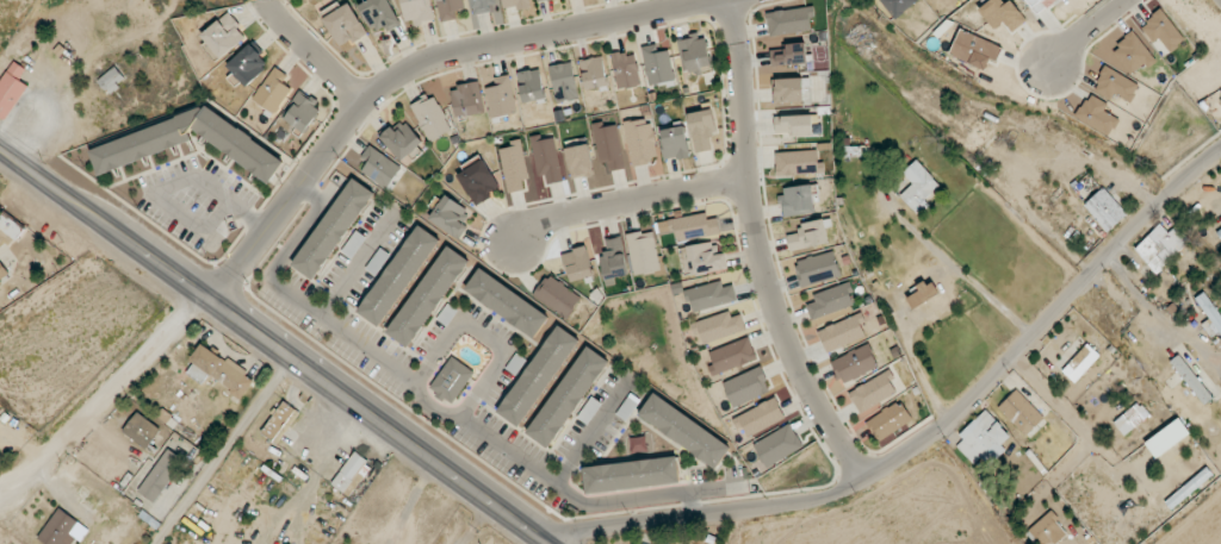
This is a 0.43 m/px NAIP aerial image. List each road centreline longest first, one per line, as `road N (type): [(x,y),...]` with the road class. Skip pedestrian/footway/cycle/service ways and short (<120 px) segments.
road 1 (residential): [(562,543),(616,529),(806,505),(870,482),(930,440),(1220,150)]
road 2 (secondary): [(0,148),(547,543)]
road 3 (residential): [(205,296),(367,100),(411,68),(716,0)]
road 4 (residential): [(870,482),(792,361),(760,270),(744,190),(735,0)]
road 5 (residential): [(205,296),(11,490),(0,490)]
road 6 (residential): [(743,171),(544,220),(510,248)]
road 7 (residential): [(290,359),(158,543)]
road 8 (residential): [(367,100),(265,4)]

